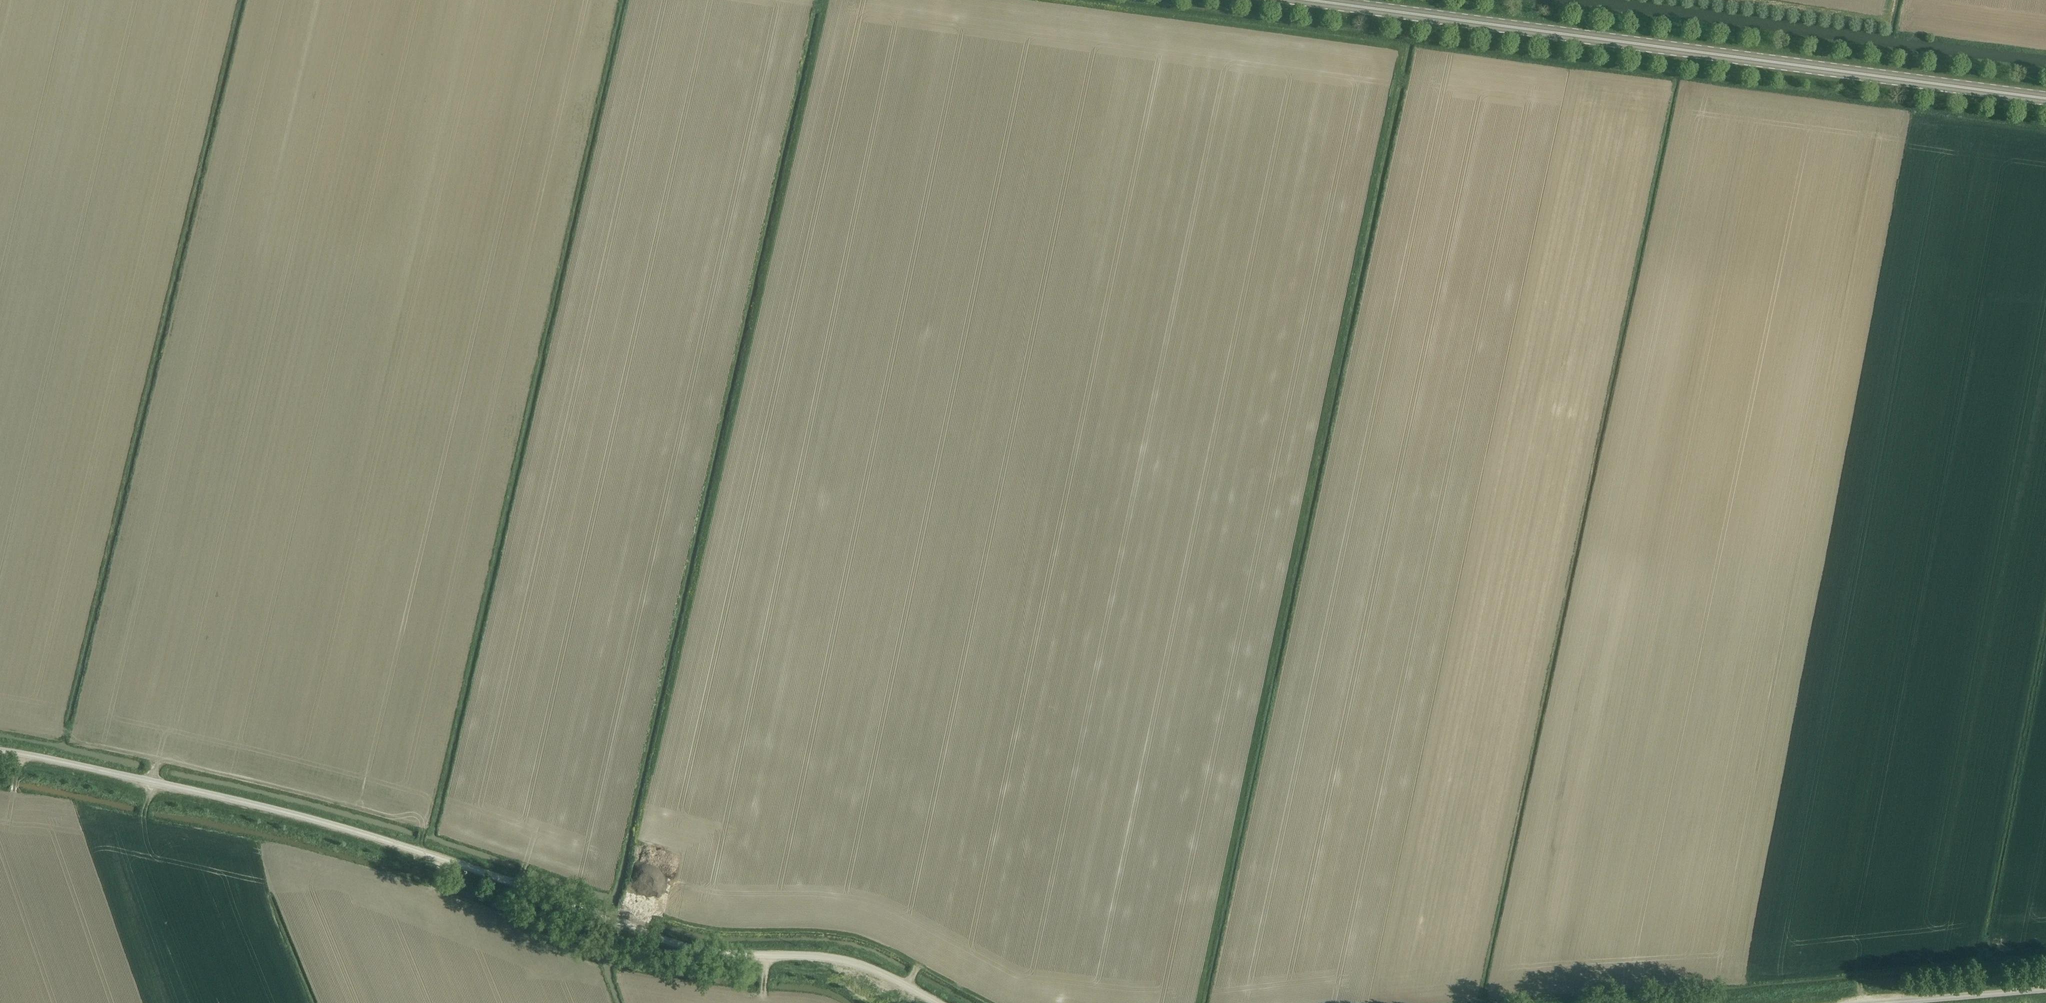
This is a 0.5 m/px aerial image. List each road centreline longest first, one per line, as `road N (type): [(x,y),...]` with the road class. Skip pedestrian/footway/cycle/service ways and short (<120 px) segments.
road 1 (unclassified): [(941,1002),(856,963),(691,946),(309,818),(0,753)]
road 2 (primary): [(2045,98),(1311,0)]
road 3 (unclassified): [(2045,989),(1876,1002)]

